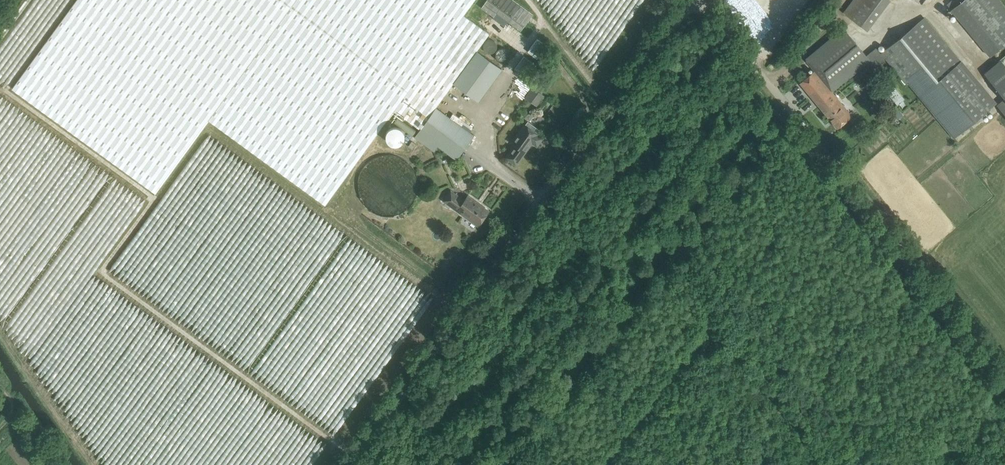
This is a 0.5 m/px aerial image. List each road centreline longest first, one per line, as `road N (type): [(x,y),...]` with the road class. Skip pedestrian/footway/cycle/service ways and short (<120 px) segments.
road 1 (unclassified): [(361,464),(699,0)]
road 2 (unclassified): [(823,149),(702,0)]

